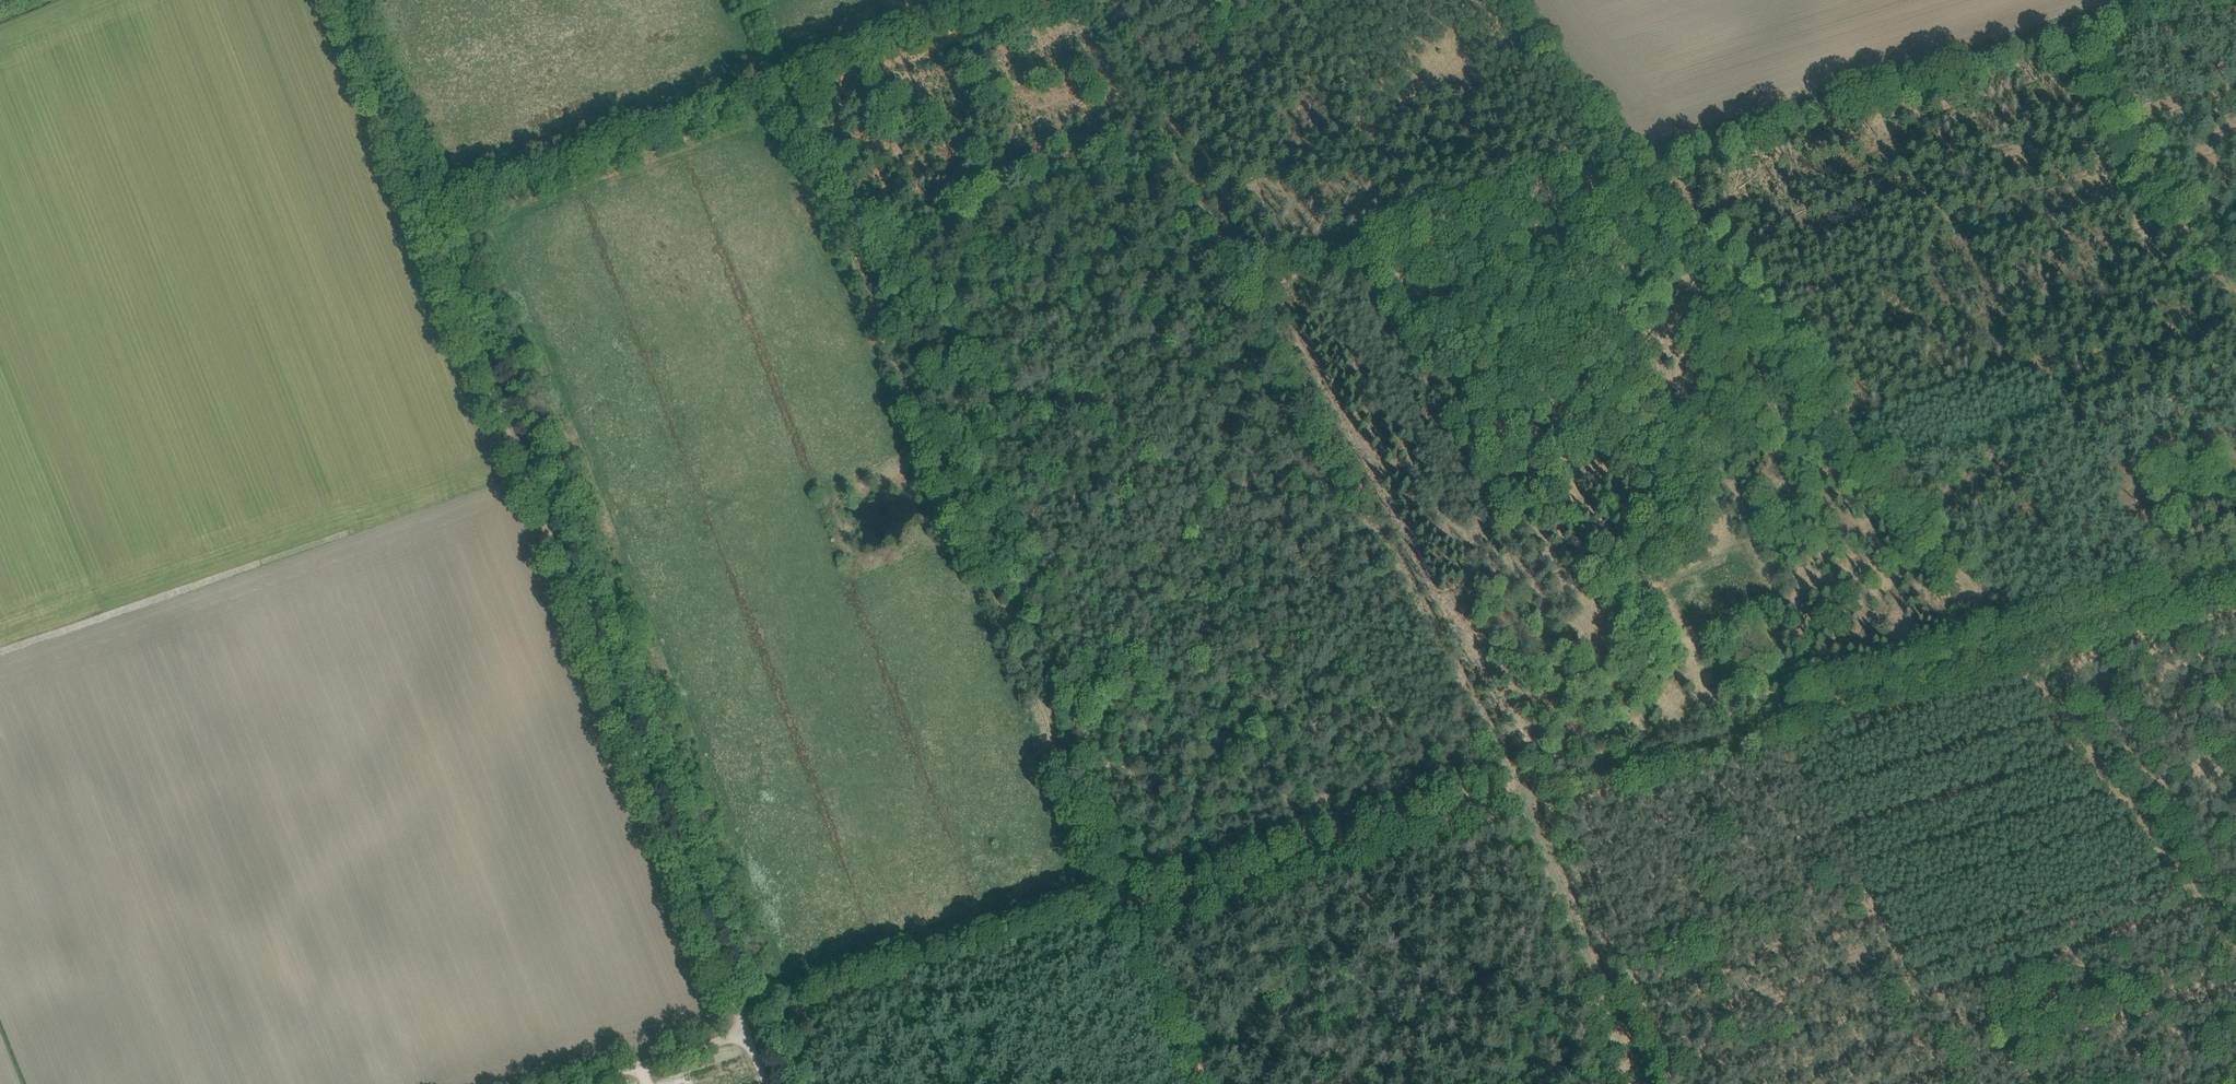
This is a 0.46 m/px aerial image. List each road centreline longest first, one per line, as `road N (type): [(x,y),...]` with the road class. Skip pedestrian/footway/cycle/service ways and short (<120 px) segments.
road 1 (track): [(340,0),(775,1083)]
road 2 (track): [(0,653),(340,536)]
road 3 (unclassified): [(571,1083),(754,1028)]

